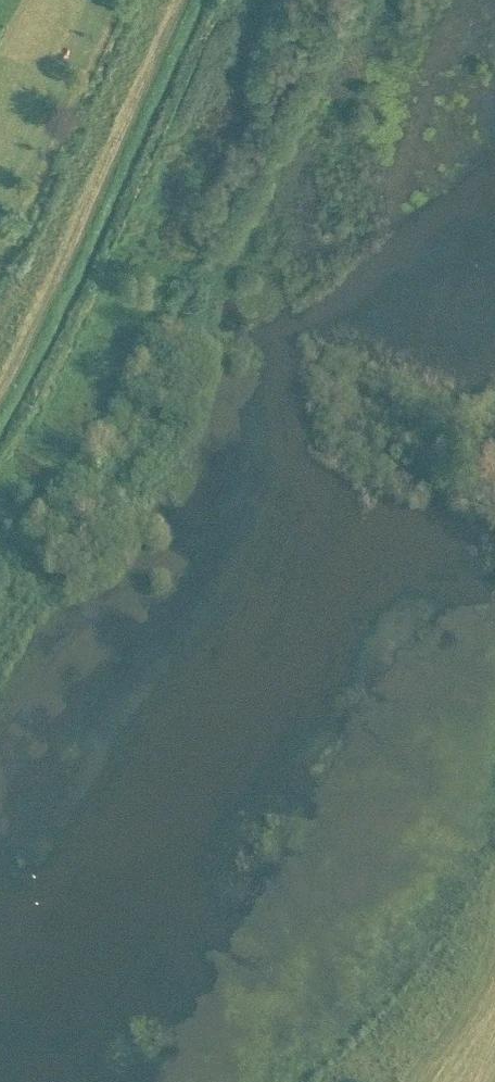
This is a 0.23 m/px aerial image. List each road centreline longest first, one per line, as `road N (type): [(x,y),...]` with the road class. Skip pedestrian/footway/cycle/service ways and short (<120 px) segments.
road 1 (track): [(171,0),(0,368)]

